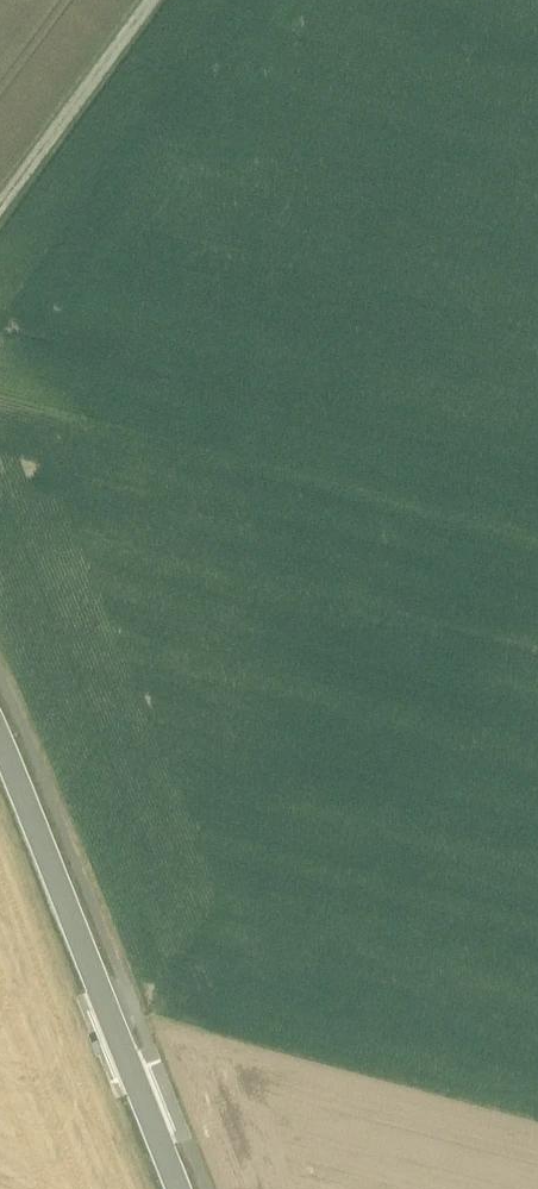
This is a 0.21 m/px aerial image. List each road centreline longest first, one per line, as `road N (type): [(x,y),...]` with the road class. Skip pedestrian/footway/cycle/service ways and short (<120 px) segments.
road 1 (tertiary): [(0,737),(180,1188)]
road 2 (unclassified): [(156,0),(0,210)]

